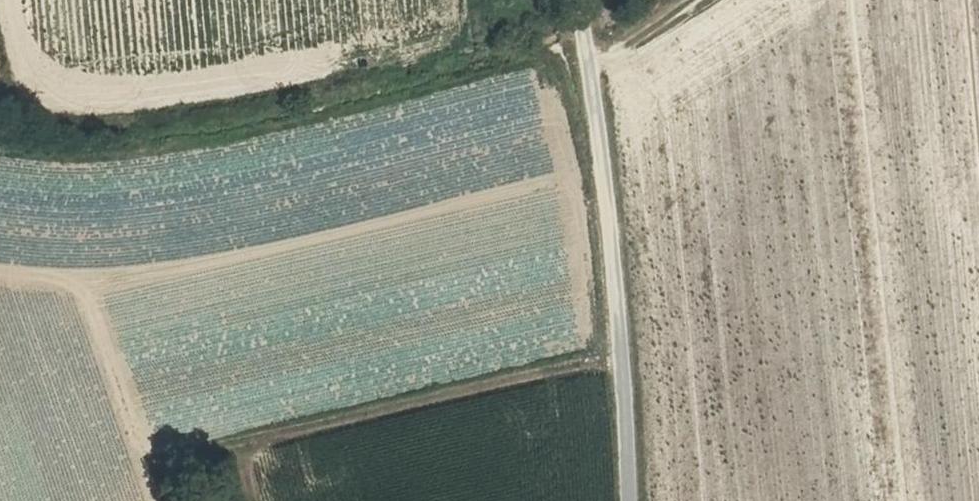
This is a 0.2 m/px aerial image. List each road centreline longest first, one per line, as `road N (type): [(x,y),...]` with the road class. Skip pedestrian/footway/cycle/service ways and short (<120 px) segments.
road 1 (unclassified): [(634,500),(578,0)]

